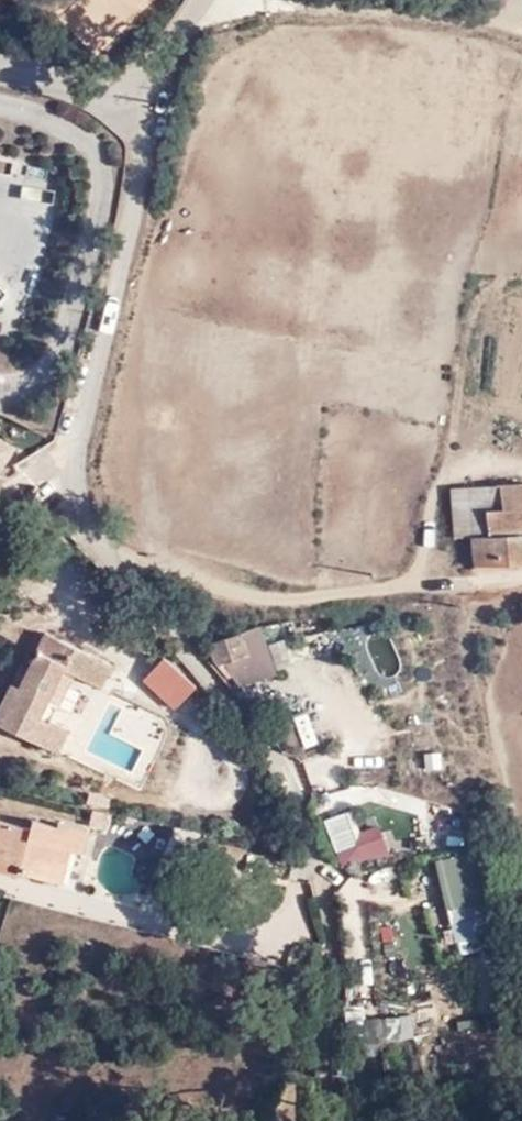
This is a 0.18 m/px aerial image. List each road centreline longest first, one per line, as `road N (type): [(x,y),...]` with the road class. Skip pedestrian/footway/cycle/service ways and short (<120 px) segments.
road 1 (unclassified): [(324,1120),(327,949),(275,777),(242,724),(162,643),(104,546),(86,481),(155,129),(154,89)]
road 2 (residential): [(154,89),(0,69)]

